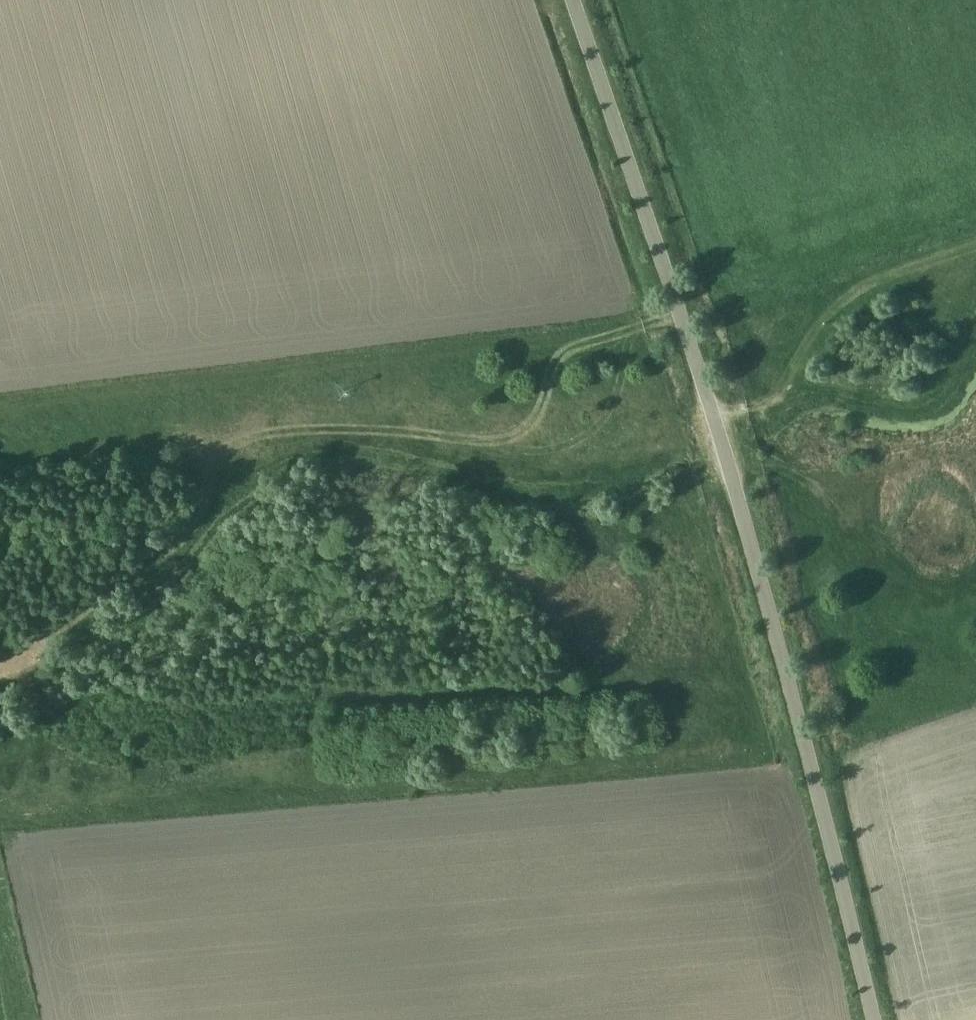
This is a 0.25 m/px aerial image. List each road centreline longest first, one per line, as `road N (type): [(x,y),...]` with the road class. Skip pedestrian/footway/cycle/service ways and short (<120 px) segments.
road 1 (unclassified): [(874,1019),(820,787),(715,416),(573,0)]

